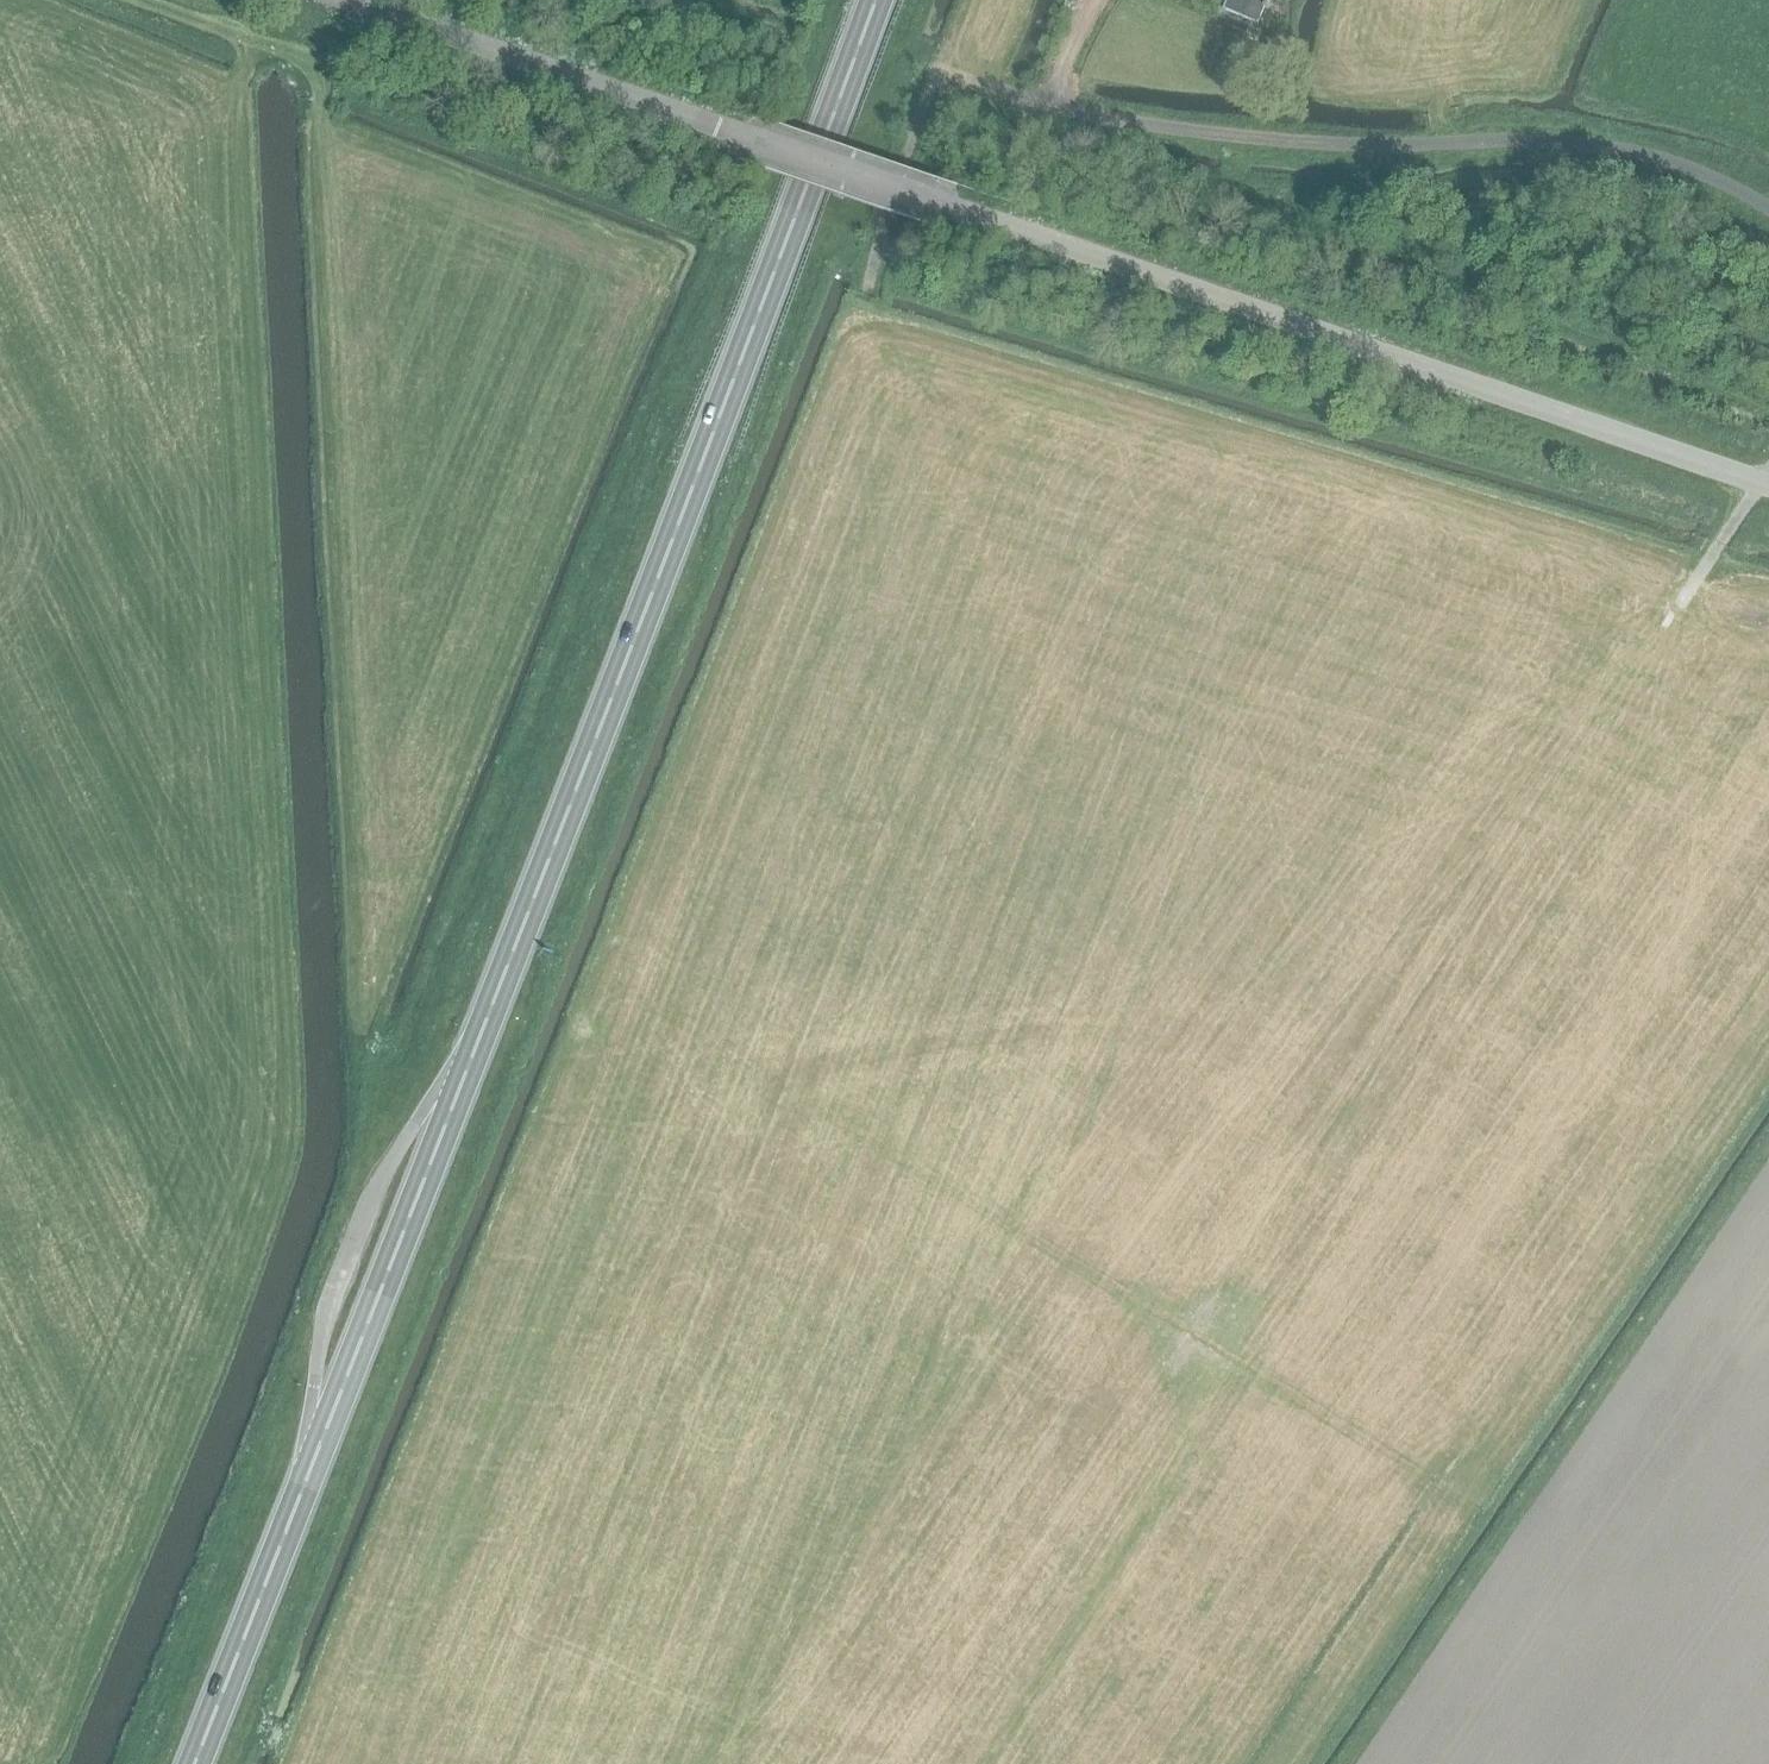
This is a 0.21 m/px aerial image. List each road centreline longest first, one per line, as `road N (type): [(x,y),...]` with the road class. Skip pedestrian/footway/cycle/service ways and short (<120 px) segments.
road 1 (unclassified): [(1766,484),(349,0)]
road 2 (trunk): [(461,1073),(876,0)]
road 3 (trunk): [(307,1466),(461,1073)]
road 4 (trunk): [(190,1763),(307,1466)]

